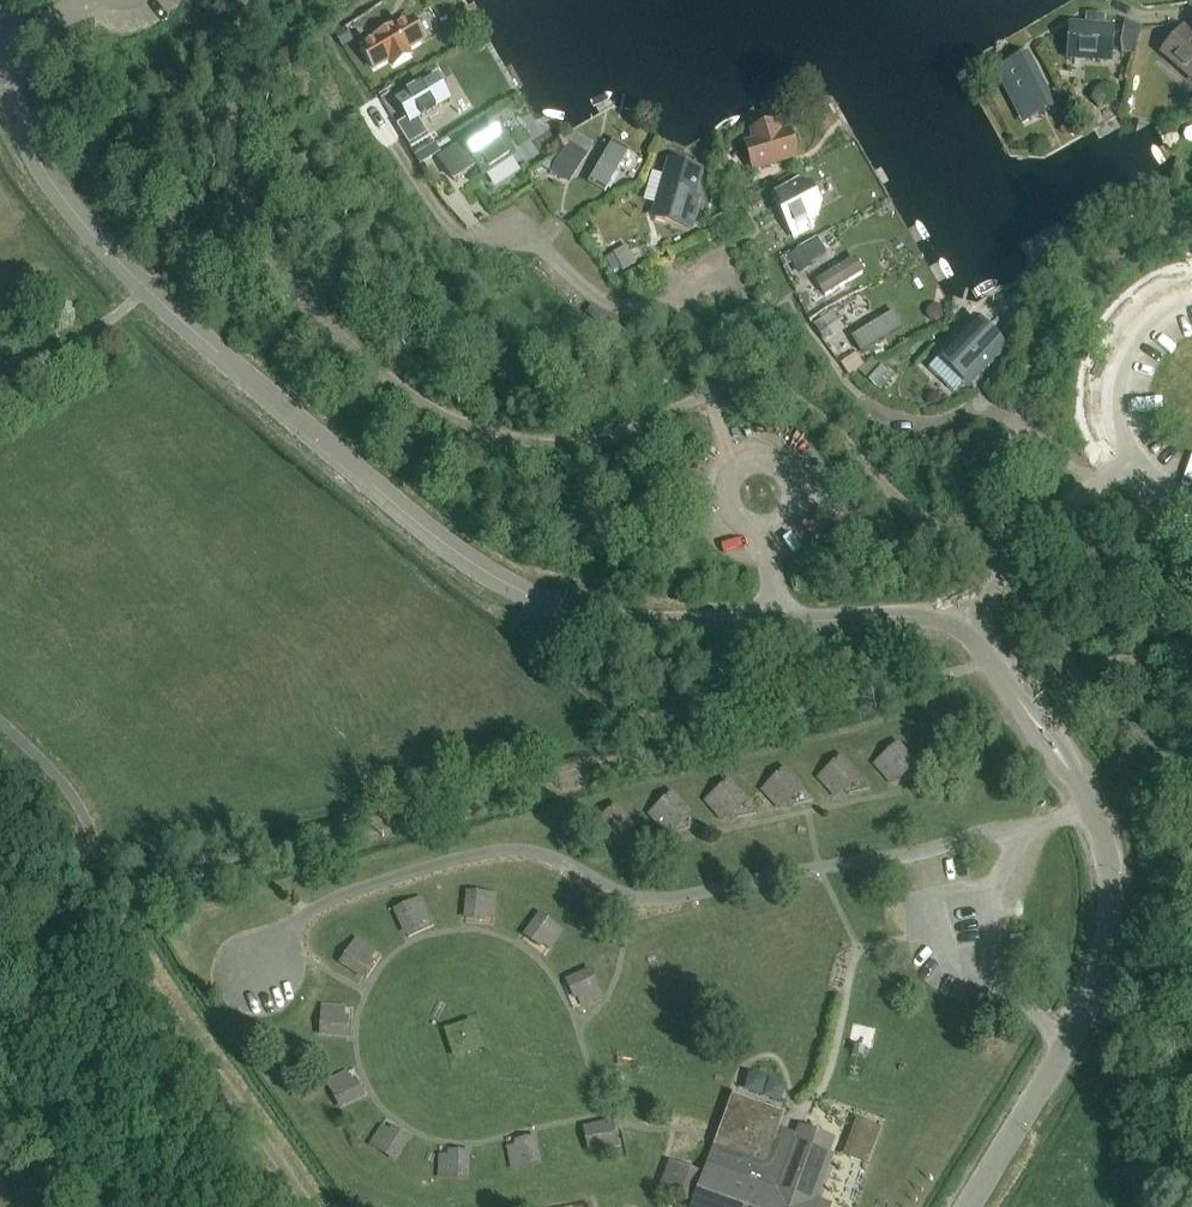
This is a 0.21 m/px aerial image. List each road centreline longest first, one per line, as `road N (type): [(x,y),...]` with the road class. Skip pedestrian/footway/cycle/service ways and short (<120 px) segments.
road 1 (unclassified): [(964,1206),(1082,1018),(1104,967),(1110,923),(1105,841),(1089,804),(988,661)]

